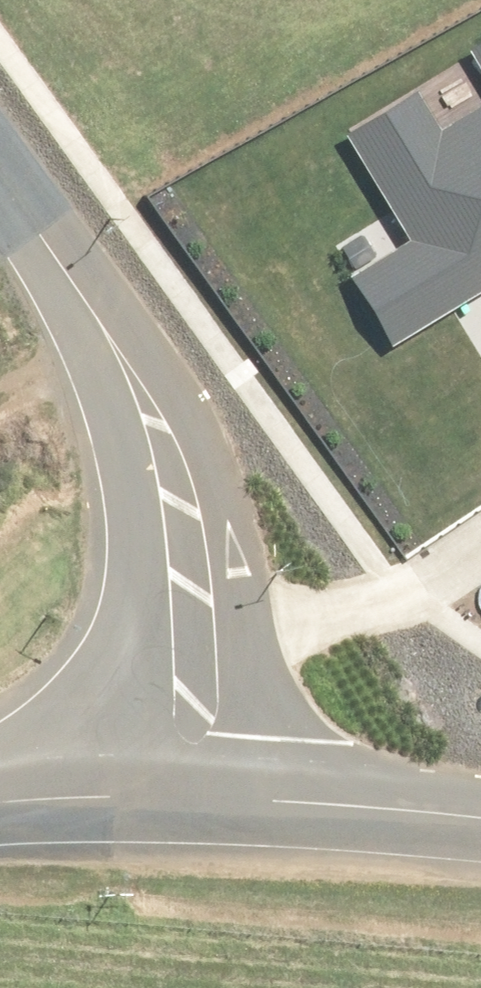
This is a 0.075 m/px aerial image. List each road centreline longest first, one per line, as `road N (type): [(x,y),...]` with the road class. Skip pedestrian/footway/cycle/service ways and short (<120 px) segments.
road 1 (unclassified): [(138,343),(191,407),(245,524),(280,635),(317,805)]
road 2 (unclassified): [(138,343),(141,567),(110,681),(20,779)]
road 3 (unclassified): [(20,779),(317,805)]
road 4 (unclassified): [(0,166),(138,343)]
road 5 (unclassified): [(317,805),(480,822)]

